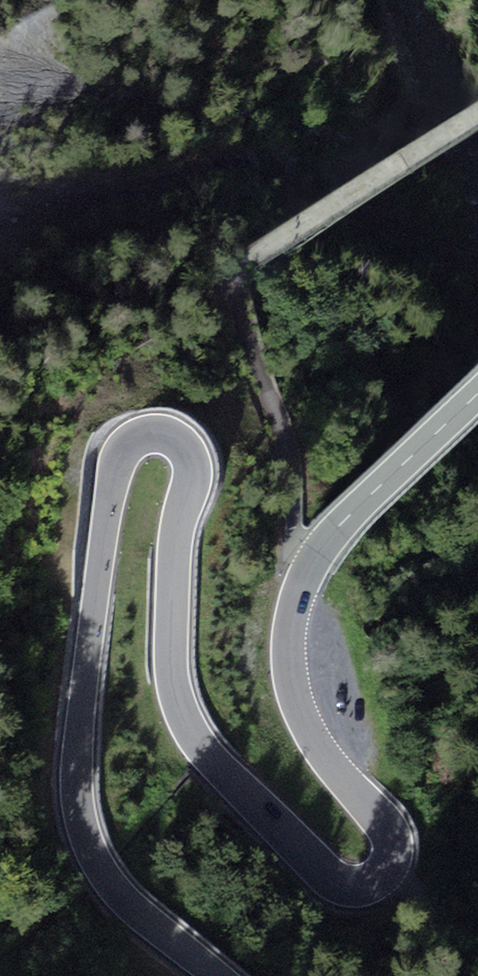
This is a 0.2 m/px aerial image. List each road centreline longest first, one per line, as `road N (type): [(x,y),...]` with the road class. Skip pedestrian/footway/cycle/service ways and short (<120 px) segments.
road 1 (tertiary): [(477,394),(321,551),(293,617),(293,685),(307,727),(391,833),(391,868),(371,885),(348,886),(322,871),(196,739),(178,700),(172,649),(175,546),(192,464),(167,435),(139,438),(119,459),(88,667),(80,806),(106,879),(218,975)]
road 2 (track): [(477,115),(233,276),(238,316),(288,451),(292,530),(312,564)]
road 3 (track): [(385,877),(477,954)]

